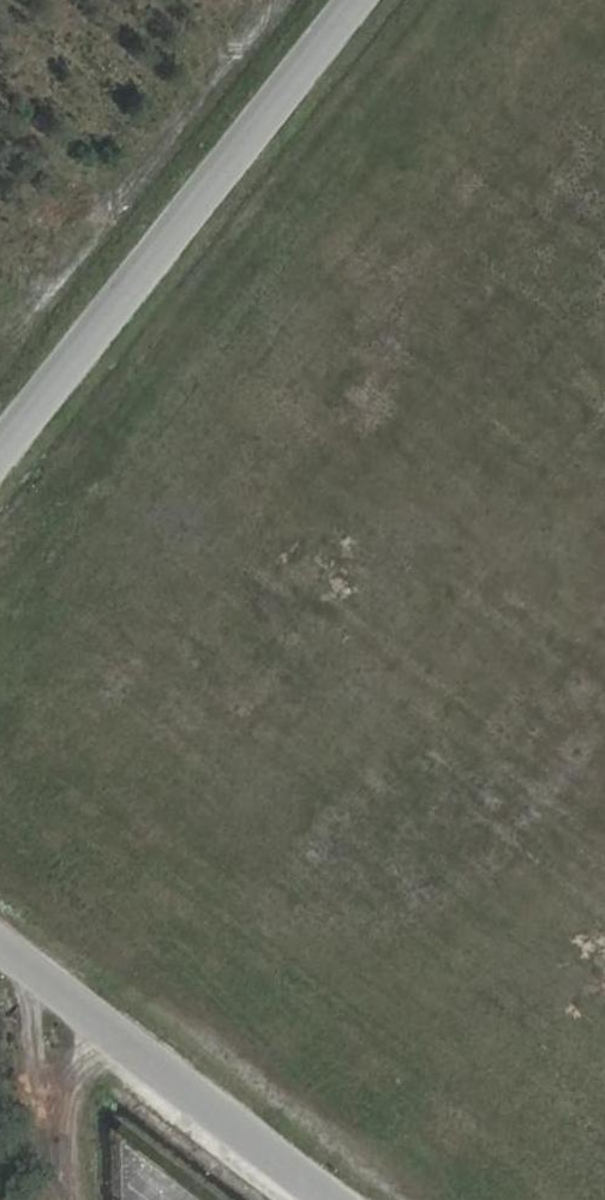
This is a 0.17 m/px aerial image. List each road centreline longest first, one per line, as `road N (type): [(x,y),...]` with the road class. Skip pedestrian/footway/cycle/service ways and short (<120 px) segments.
road 1 (unclassified): [(0,447),(354,0)]
road 2 (unclassified): [(350,1199),(0,931)]

